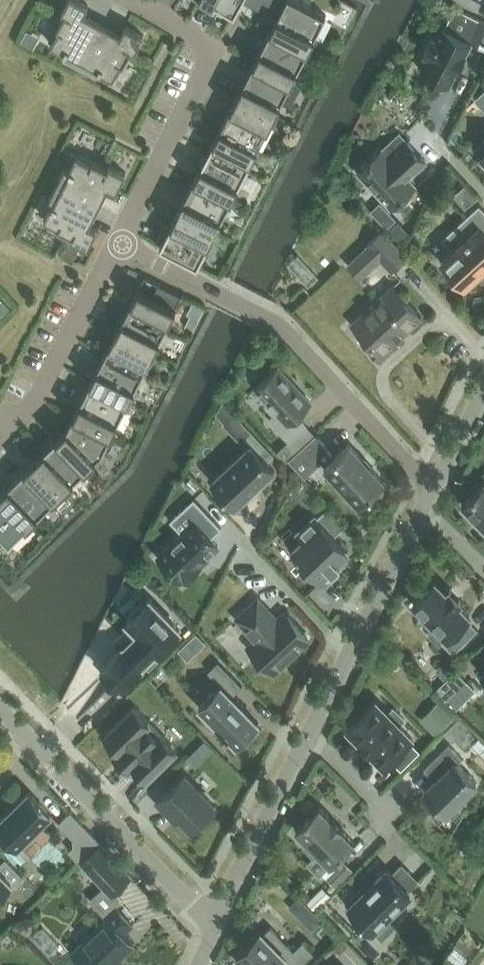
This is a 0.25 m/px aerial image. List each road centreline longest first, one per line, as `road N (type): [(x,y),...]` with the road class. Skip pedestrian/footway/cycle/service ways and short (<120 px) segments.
road 1 (residential): [(119,245),(267,317),(435,492)]
road 2 (residential): [(119,245),(216,43),(133,0)]
road 3 (residential): [(309,733),(426,506)]
road 4 (residential): [(33,743),(189,901),(213,913)]
road 5 (residential): [(0,418),(15,433),(119,245)]
road 6 (residential): [(213,913),(309,733)]

